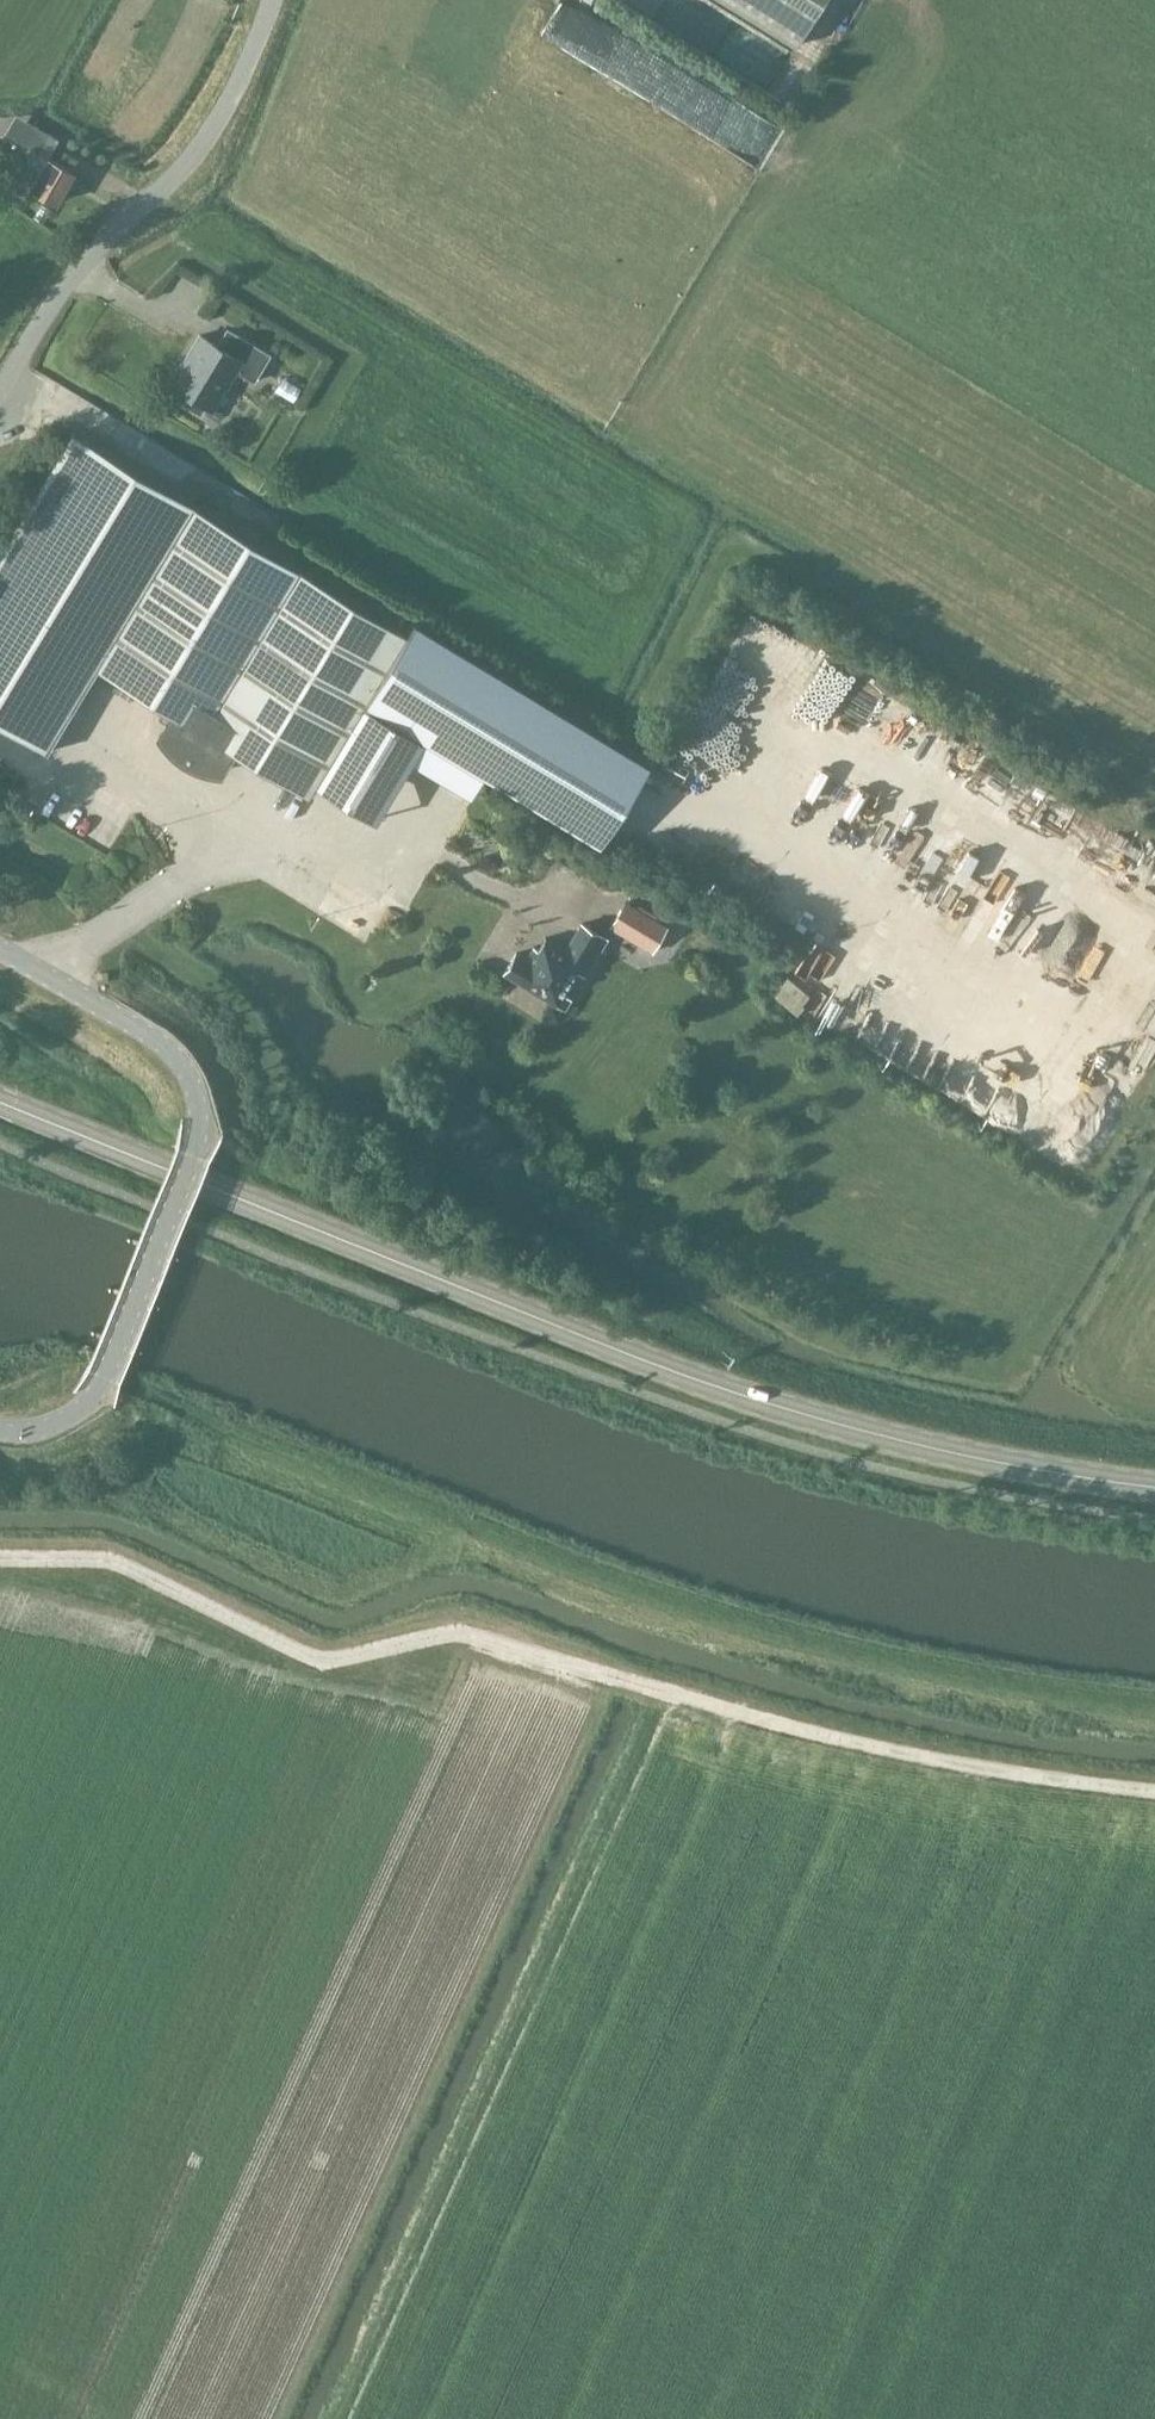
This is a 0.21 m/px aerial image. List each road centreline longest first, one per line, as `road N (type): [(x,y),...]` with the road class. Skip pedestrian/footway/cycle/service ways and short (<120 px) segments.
road 1 (primary): [(0,1102),(772,1407),(1051,1475),(1154,1488)]
road 2 (tertiary): [(104,1374),(202,1123),(194,1089),(178,1058),(149,1034),(0,946)]
road 3 (unclassified): [(0,395),(100,247),(212,140),(273,0)]
road 4 (tertiary): [(104,1374),(94,1398),(60,1422),(0,1428)]

